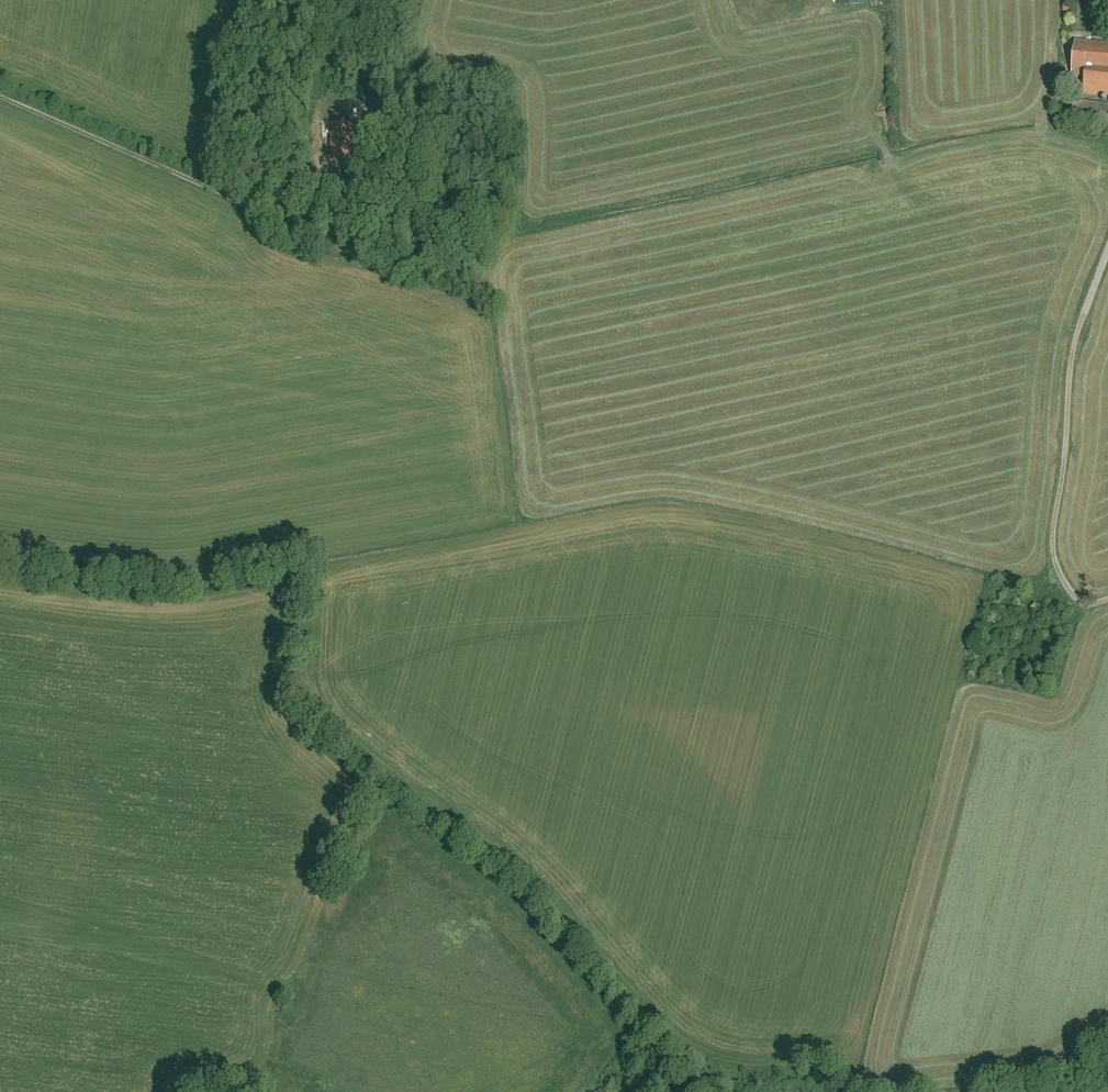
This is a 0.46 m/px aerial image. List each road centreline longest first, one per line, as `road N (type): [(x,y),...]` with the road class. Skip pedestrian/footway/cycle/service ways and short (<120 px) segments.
road 1 (track): [(0,569),(153,594),(305,567)]

